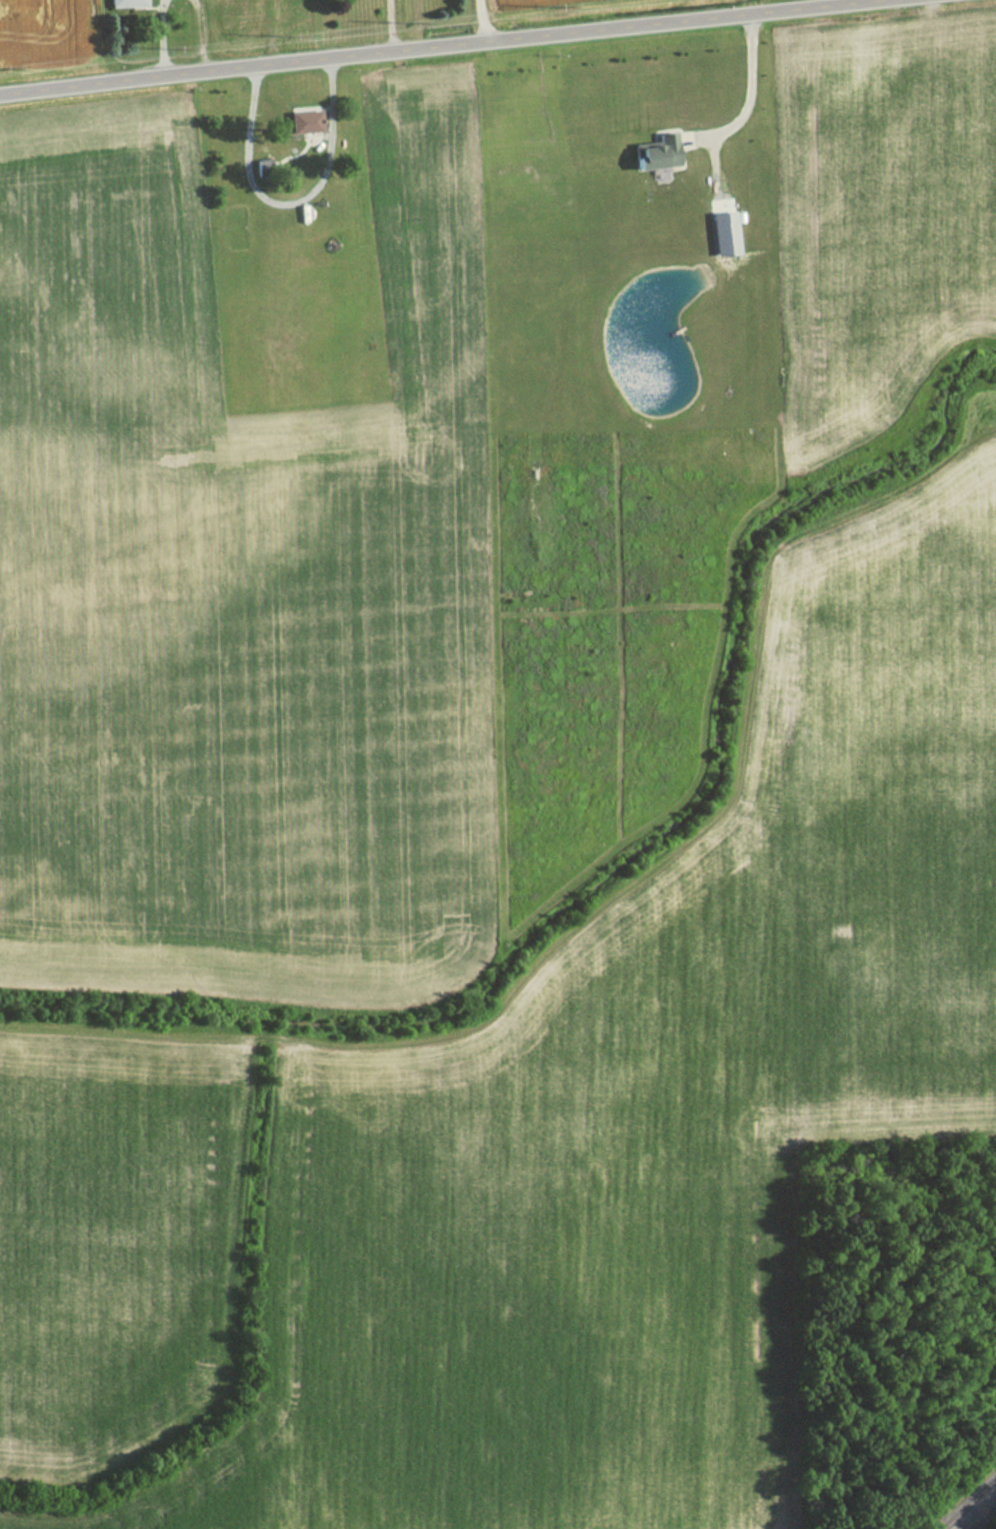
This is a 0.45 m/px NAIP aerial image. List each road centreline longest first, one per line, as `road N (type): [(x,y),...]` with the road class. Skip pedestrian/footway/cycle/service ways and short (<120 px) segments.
road 1 (secondary): [(0,95),(881,0)]

